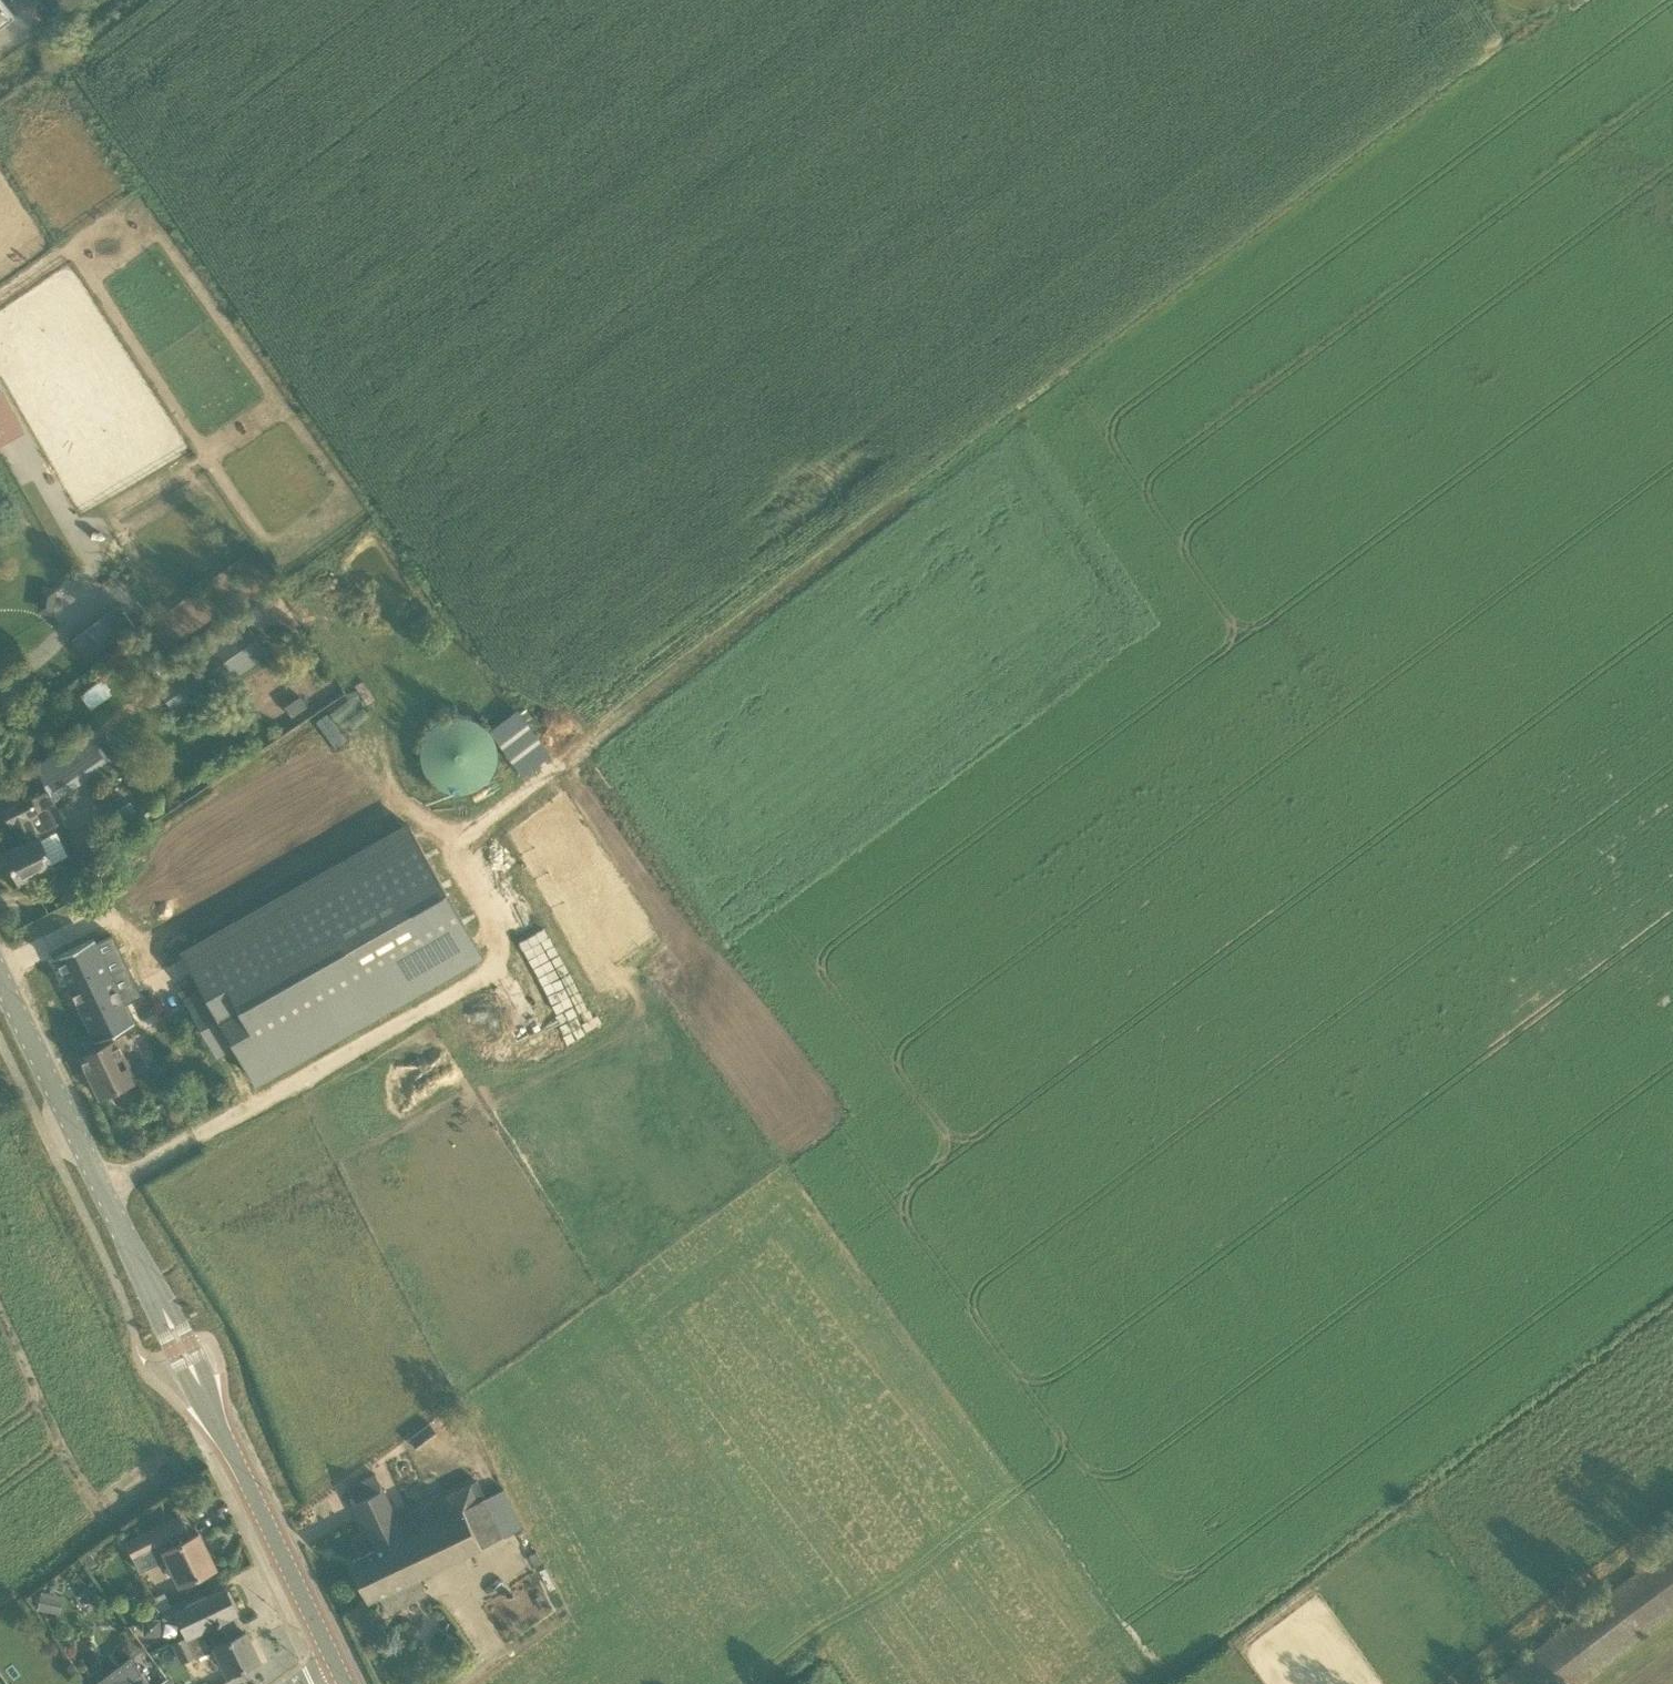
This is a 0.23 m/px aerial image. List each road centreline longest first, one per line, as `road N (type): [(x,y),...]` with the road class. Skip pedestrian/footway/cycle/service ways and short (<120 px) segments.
road 1 (track): [(0,969),(108,918),(169,982),(235,1110),(501,957),(450,866),(529,795),(1377,141),(1519,41),(1499,0)]
road 2 (tertiary): [(161,1304),(0,975)]
road 3 (tertiary): [(332,1657),(201,1386)]

